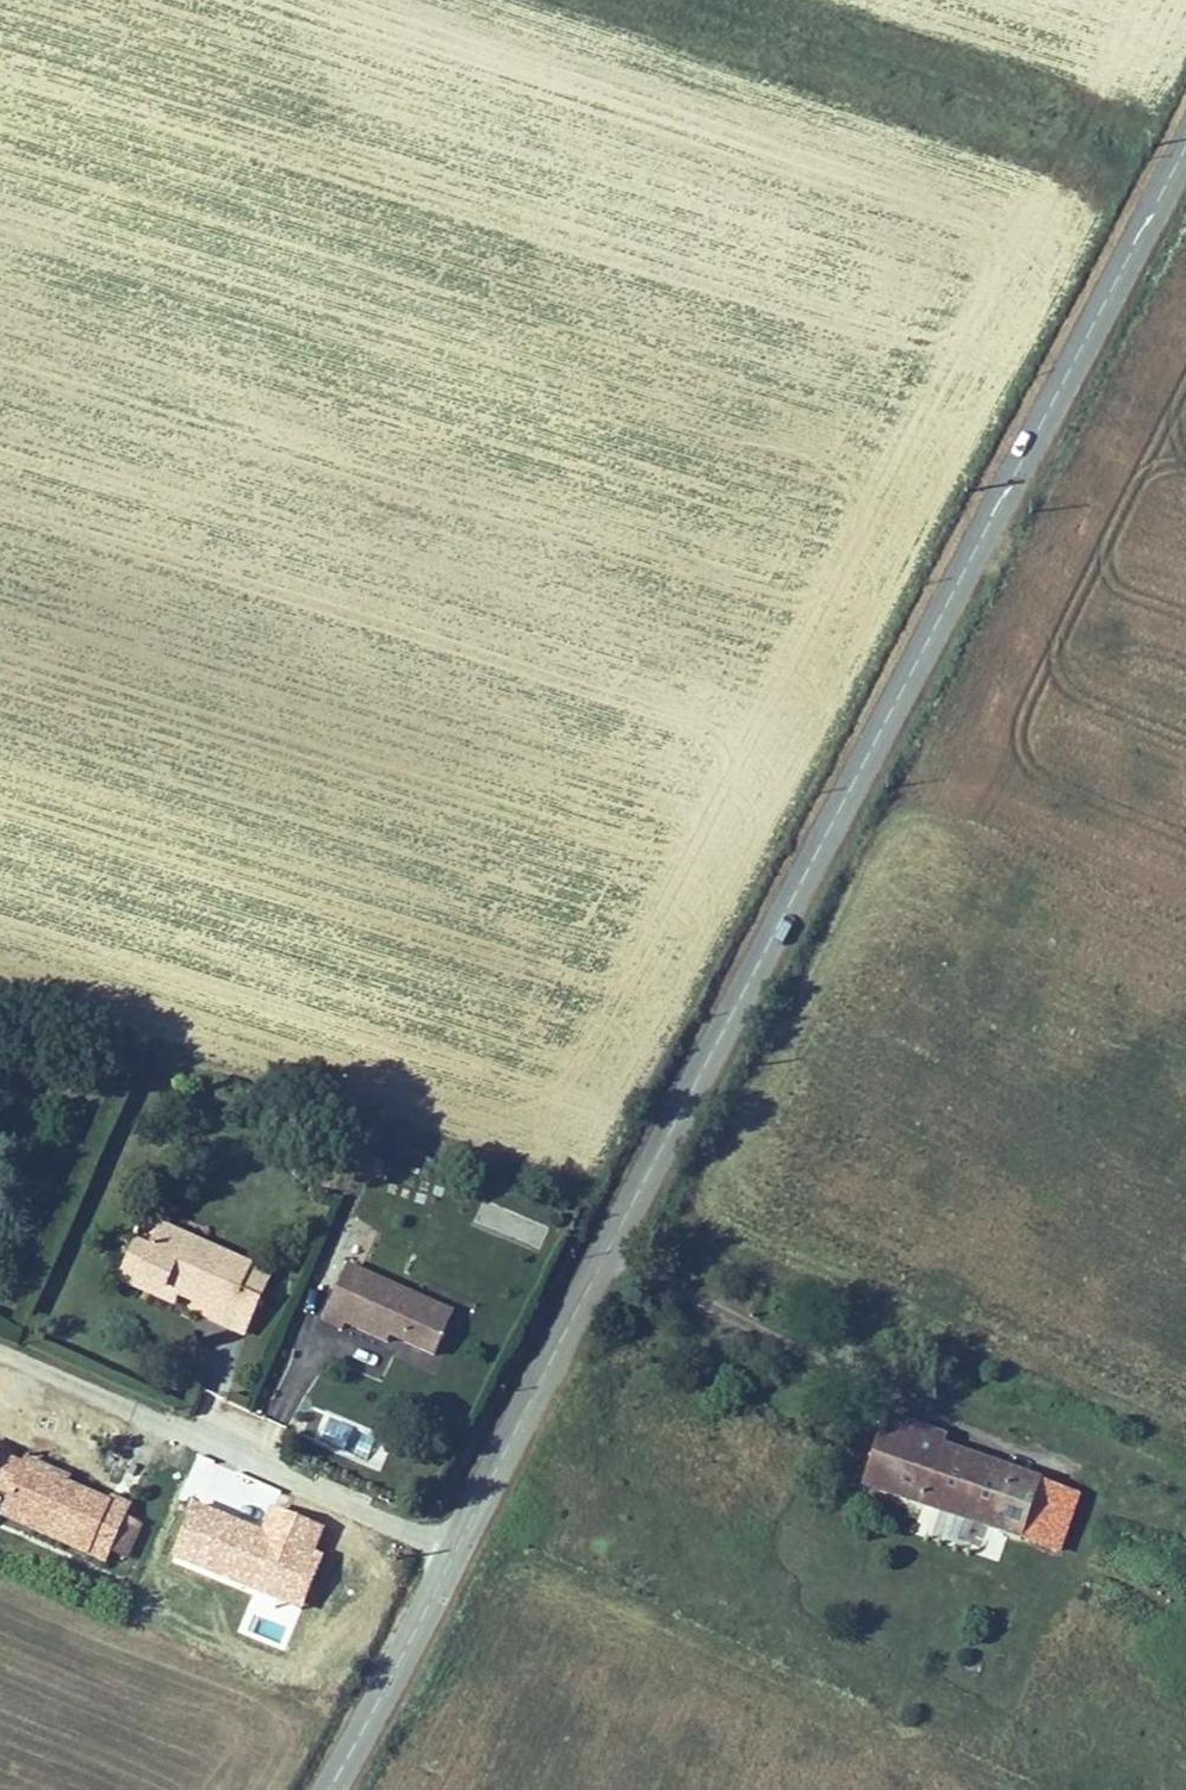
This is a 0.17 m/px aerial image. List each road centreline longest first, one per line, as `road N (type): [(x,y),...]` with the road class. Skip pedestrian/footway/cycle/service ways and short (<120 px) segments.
road 1 (tertiary): [(1185,152),(454,1547)]
road 2 (unclassified): [(0,1351),(454,1547)]
road 3 (tertiary): [(454,1547),(325,1789)]

